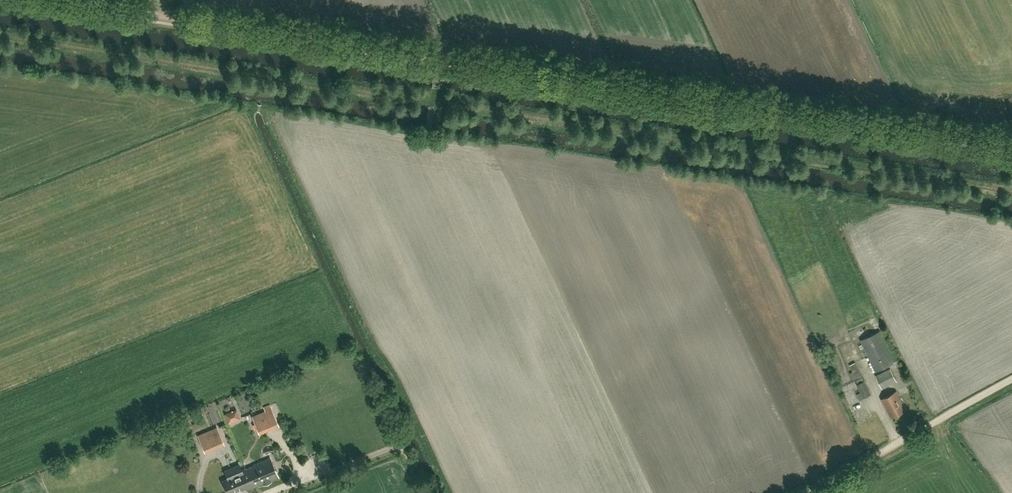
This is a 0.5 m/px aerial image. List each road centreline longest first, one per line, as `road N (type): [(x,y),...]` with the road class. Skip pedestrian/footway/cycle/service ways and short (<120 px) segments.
road 1 (track): [(1011,146),(56,0)]
road 2 (track): [(1011,380),(805,492)]
road 3 (track): [(429,492),(408,455),(394,448),(279,492)]

